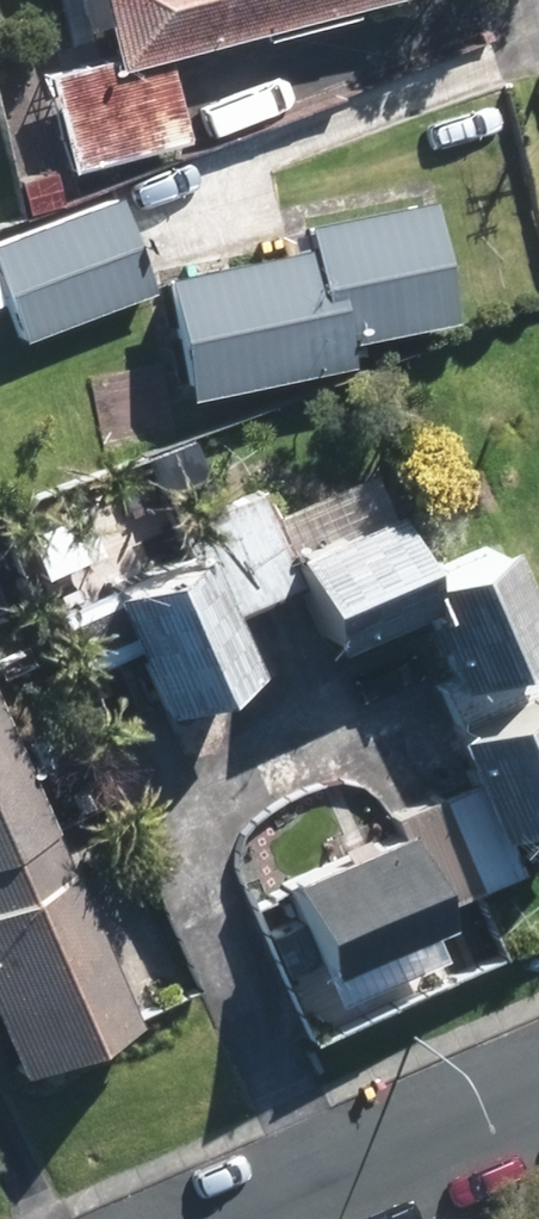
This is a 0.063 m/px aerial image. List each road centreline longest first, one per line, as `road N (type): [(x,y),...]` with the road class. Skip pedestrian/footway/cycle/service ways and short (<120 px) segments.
road 1 (residential): [(272,1218),(538,1103)]

